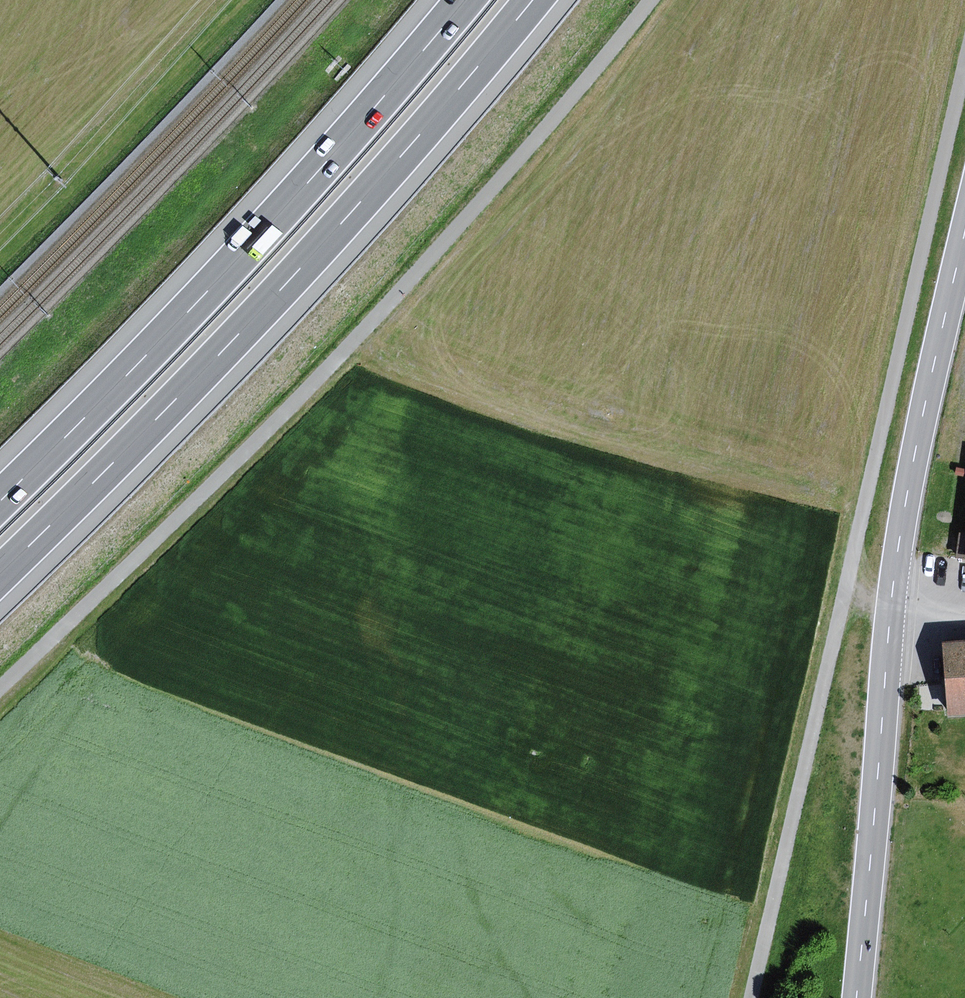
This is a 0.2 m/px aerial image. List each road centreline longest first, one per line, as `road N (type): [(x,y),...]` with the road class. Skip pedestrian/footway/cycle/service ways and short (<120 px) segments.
road 1 (track): [(754,997),(964,58)]
road 2 (track): [(644,0),(315,383),(0,687)]
road 3 (motorway): [(0,570),(372,194),(530,0)]
road 4 (primary): [(857,997),(899,542),(964,234)]
road 5 (motorway): [(466,0),(227,273),(0,497)]

